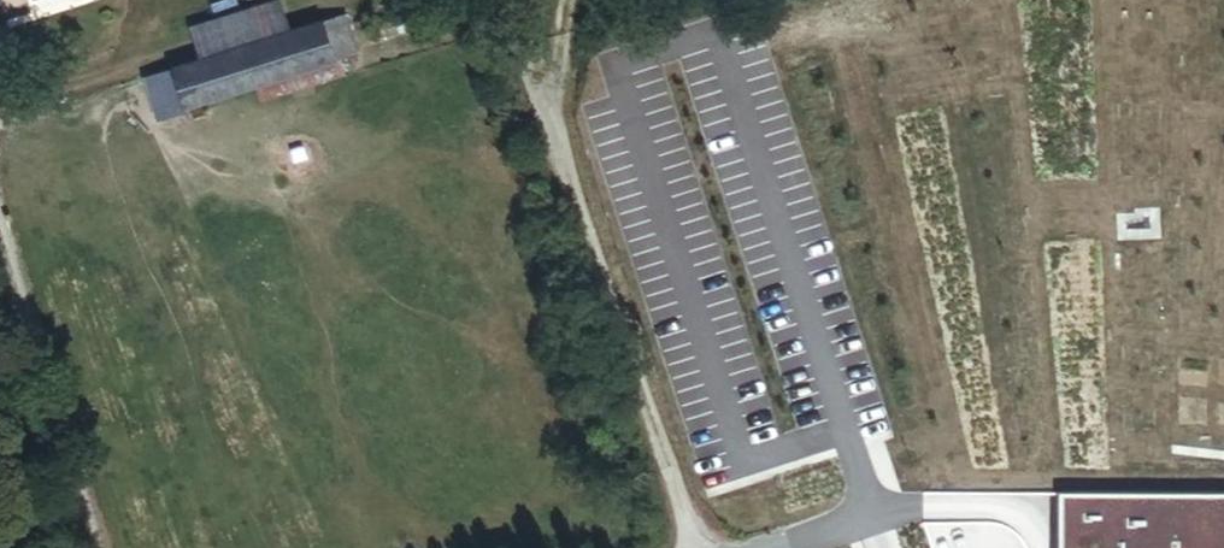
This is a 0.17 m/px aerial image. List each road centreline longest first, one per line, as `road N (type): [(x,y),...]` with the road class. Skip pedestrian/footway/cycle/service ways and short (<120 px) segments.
road 1 (unclassified): [(508,0),(690,547)]

